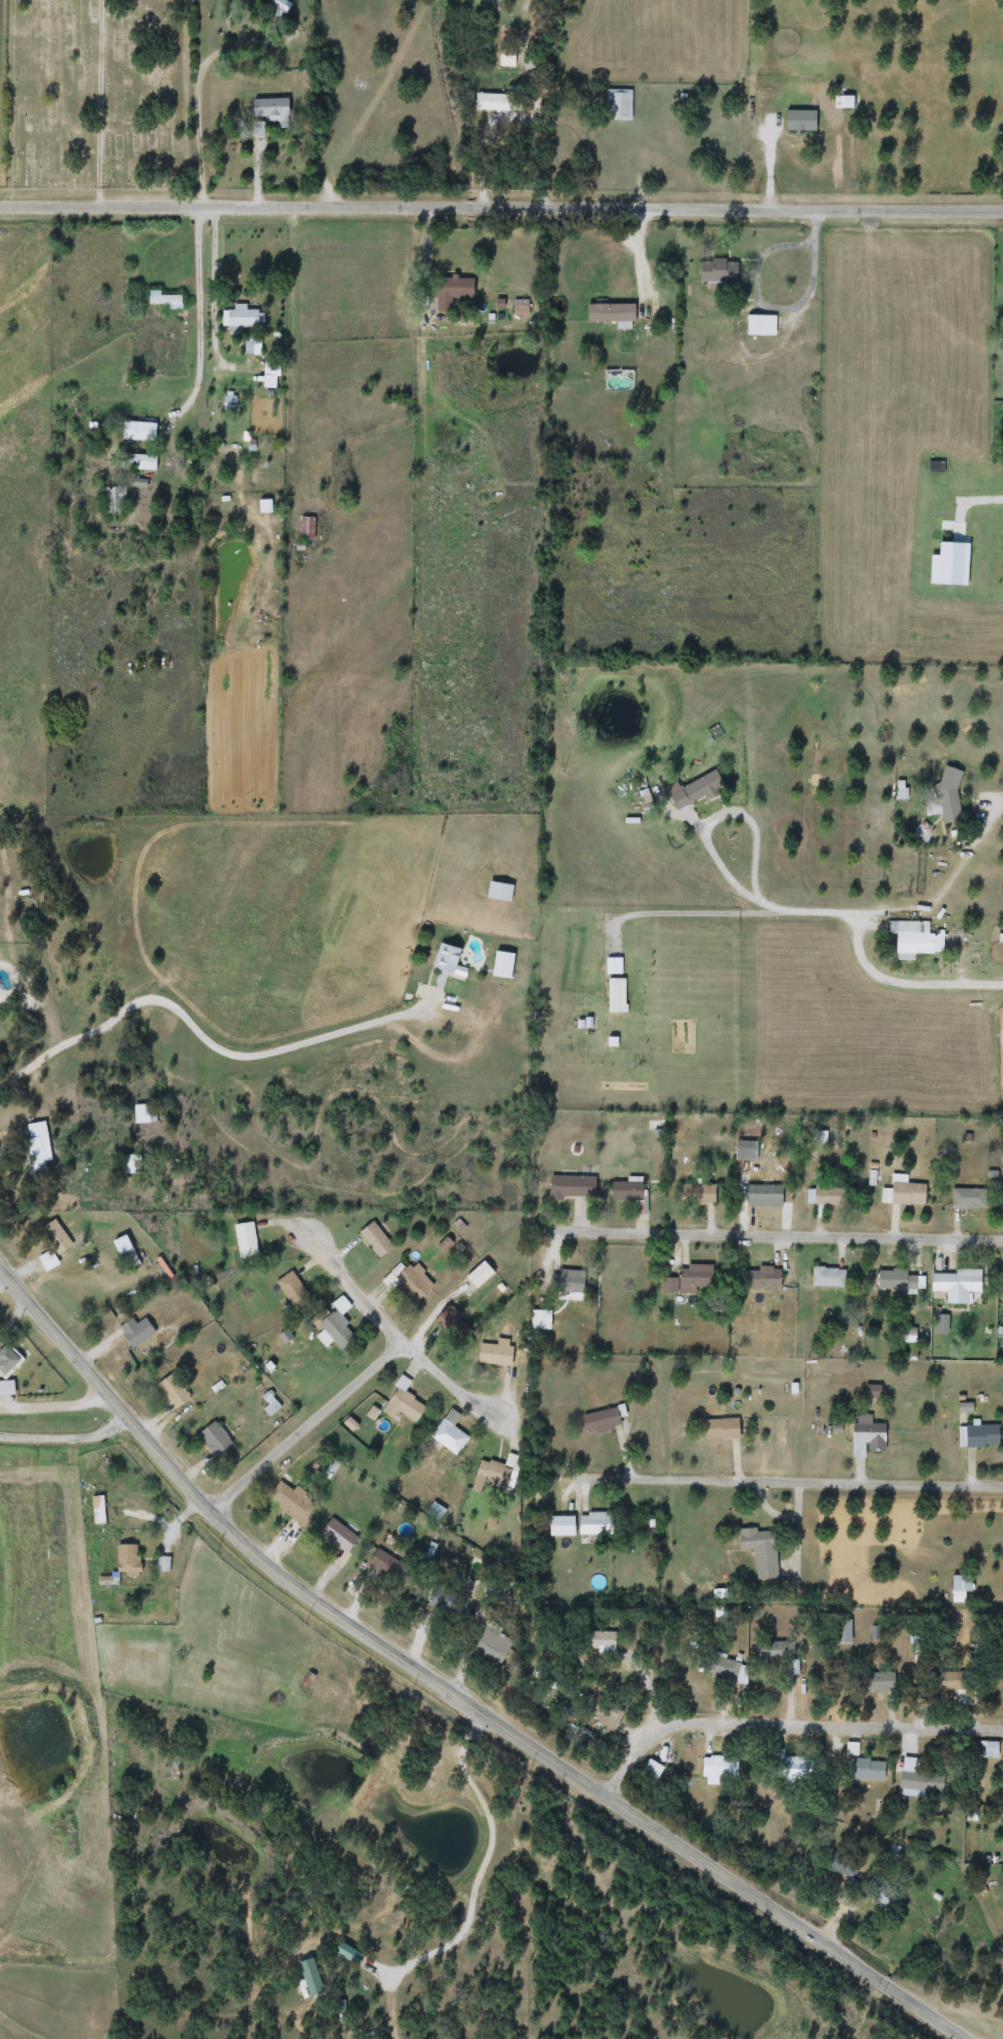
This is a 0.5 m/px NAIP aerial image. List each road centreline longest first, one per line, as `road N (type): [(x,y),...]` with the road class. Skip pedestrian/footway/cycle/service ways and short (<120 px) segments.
road 1 (tertiary): [(956,2038),(314,1601),(208,1508),(0,1264)]
road 2 (residential): [(1002,205),(0,203)]
road 3 (residential): [(427,204),(418,736),(427,767),(456,776)]
road 4 (residential): [(1002,1234),(555,1224)]
road 5 (residential): [(609,1802),(641,1737),(677,1717),(1002,1723)]
road 6 (residential): [(1002,1483),(589,1472)]
road 7 (residential): [(757,898),(874,906),(924,900),(1002,795)]
road 8 (residential): [(208,1508),(399,1337)]
road 9 (residential): [(309,1230),(399,1337),(477,1399)]
road 10 (residential): [(753,875),(757,898),(714,857),(703,828),(709,816),(730,808),(747,816),(753,875)]
road 11 (residential): [(131,1417),(92,1439),(0,1437)]

